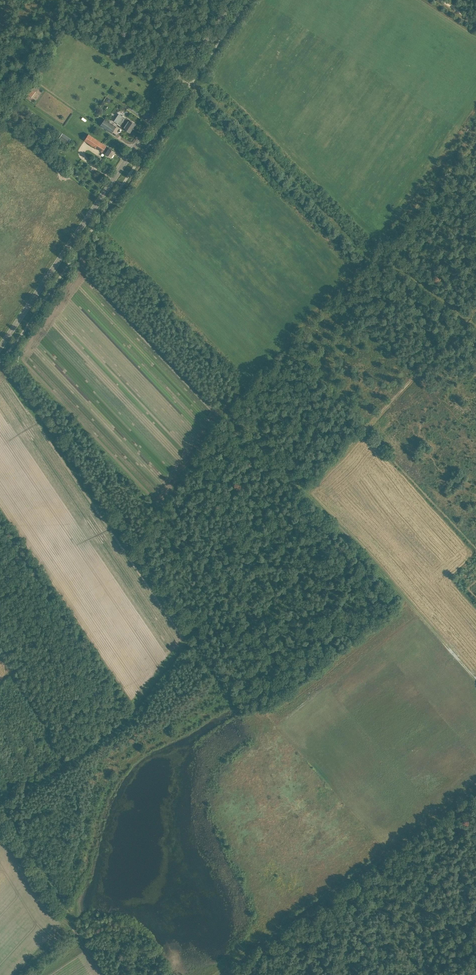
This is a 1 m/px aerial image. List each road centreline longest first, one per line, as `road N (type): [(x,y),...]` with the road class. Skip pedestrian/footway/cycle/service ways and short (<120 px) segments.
road 1 (secondary): [(0,351),(232,0)]
road 2 (track): [(475,679),(227,409)]
road 3 (track): [(227,969),(475,792)]
road 4 (track): [(475,144),(400,236),(405,269),(475,325)]
road 5 (track): [(467,318),(303,490)]
road 6 (track): [(106,974),(0,801)]
road 7 (track): [(67,0),(136,49),(169,0)]

